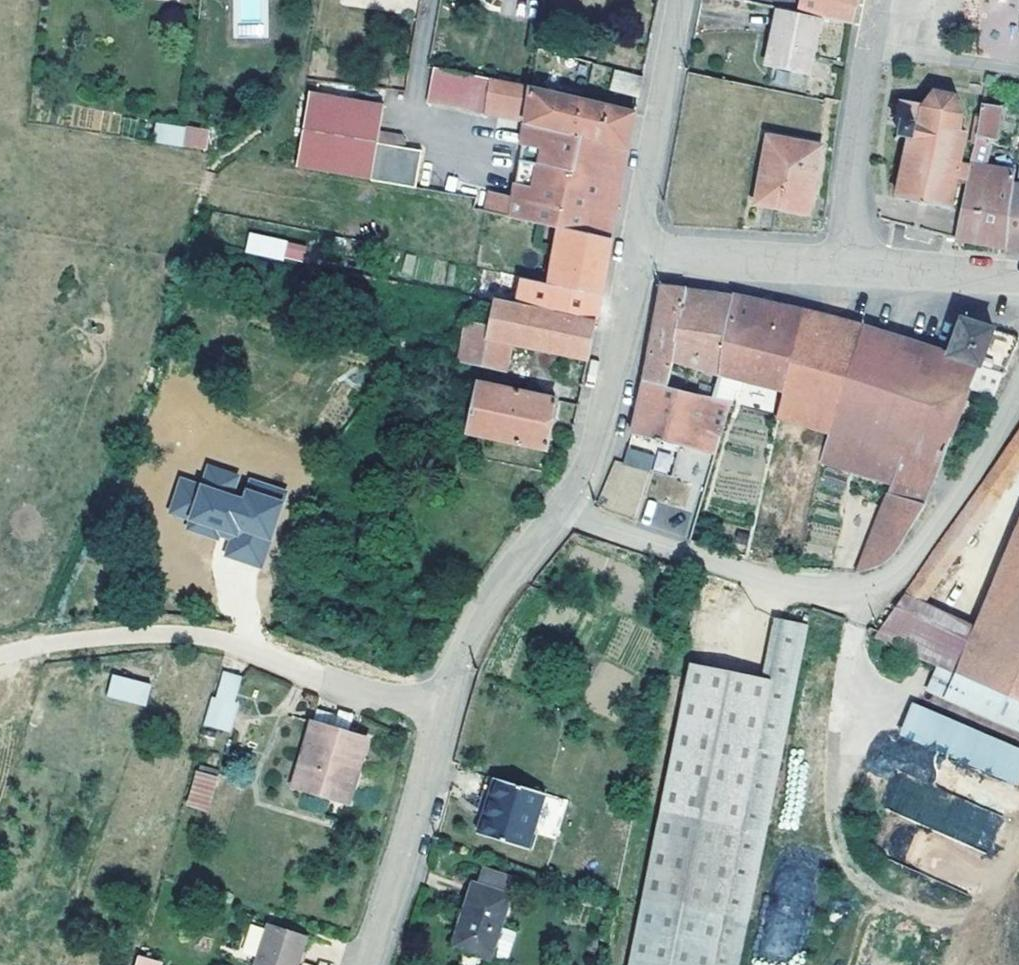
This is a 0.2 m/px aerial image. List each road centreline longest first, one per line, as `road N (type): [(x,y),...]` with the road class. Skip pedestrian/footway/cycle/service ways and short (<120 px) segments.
road 1 (residential): [(641,257),(602,454),(478,621),(440,717)]
road 2 (unclassified): [(0,654),(87,637),(186,633),(225,640),(440,717)]
road 3 (residential): [(850,268),(849,187),(880,0)]
road 4 (residential): [(683,0),(641,257)]
road 5 (residential): [(440,717),(366,964)]
road 6 (residential): [(641,257),(850,268)]
road 7 (residential): [(850,268),(1018,276)]

